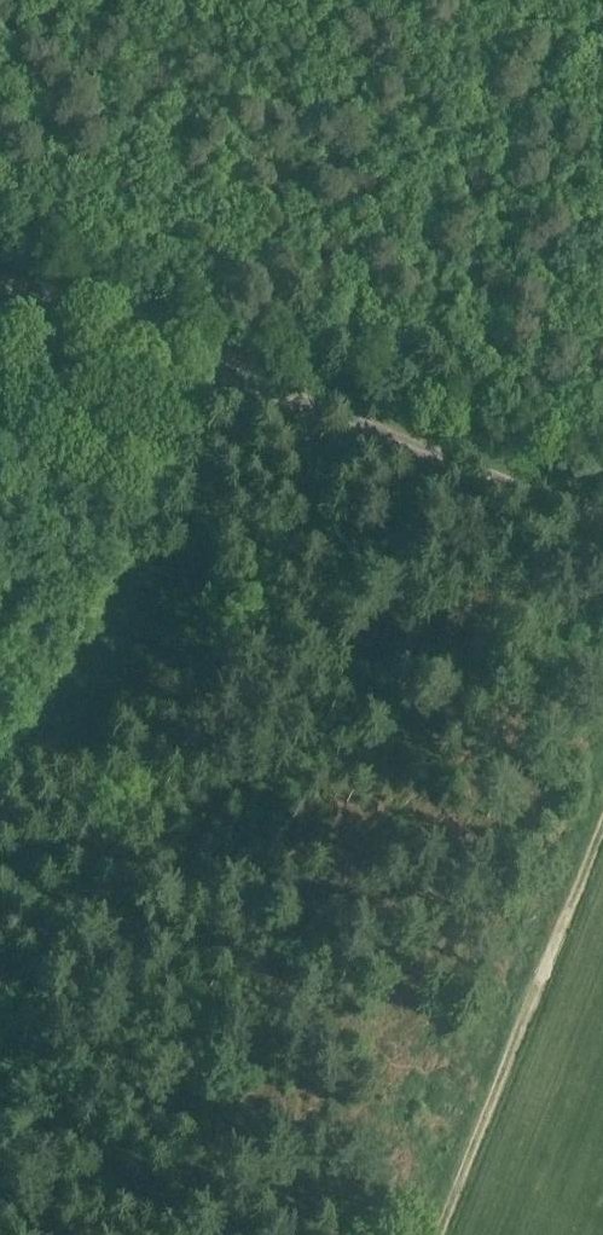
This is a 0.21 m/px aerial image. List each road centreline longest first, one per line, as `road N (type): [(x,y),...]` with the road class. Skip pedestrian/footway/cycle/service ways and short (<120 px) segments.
road 1 (unclassified): [(602,509),(0,273)]
road 2 (track): [(602,815),(441,1234)]

